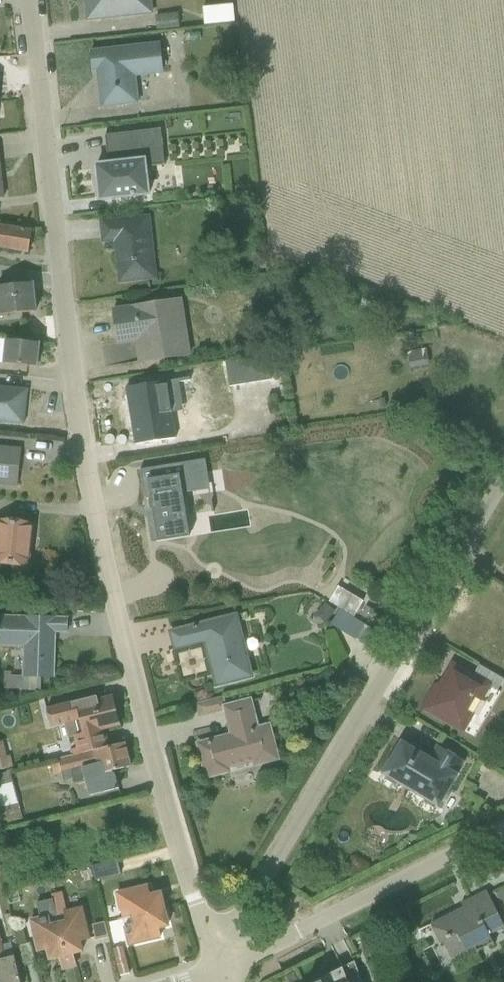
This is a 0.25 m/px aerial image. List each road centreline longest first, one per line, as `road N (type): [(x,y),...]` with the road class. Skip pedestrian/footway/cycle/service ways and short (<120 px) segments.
road 1 (residential): [(30,0),(93,501),(170,822),(221,971)]
road 2 (unclassified): [(503,479),(255,896),(221,971)]
road 3 (unclassified): [(503,833),(221,971)]

